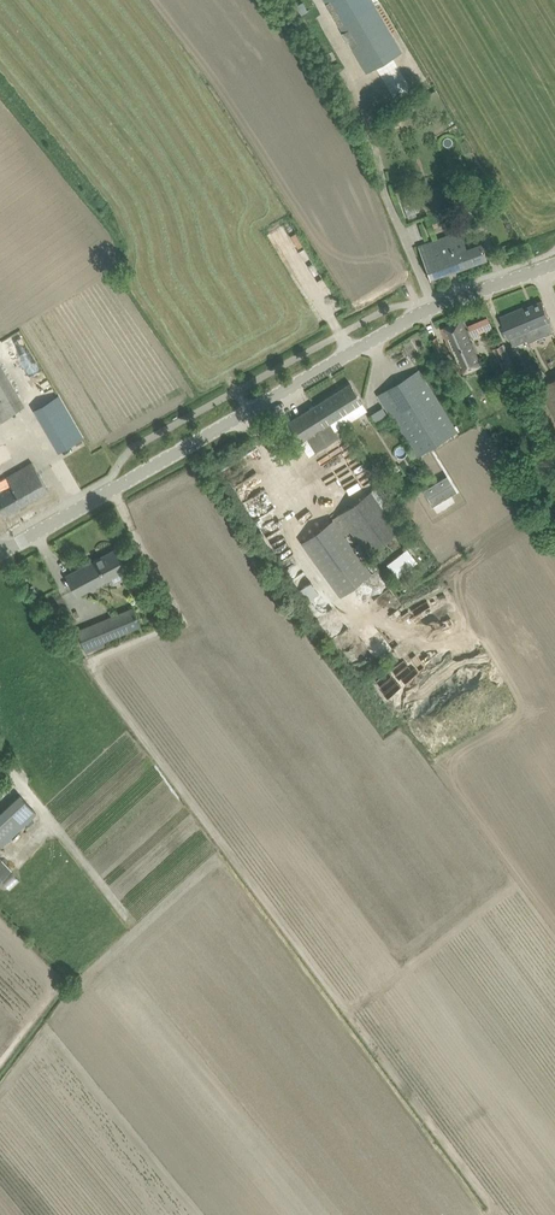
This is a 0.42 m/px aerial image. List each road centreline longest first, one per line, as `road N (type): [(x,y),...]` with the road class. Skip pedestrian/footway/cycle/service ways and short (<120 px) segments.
road 1 (tertiary): [(554,264),(426,310),(0,553)]

